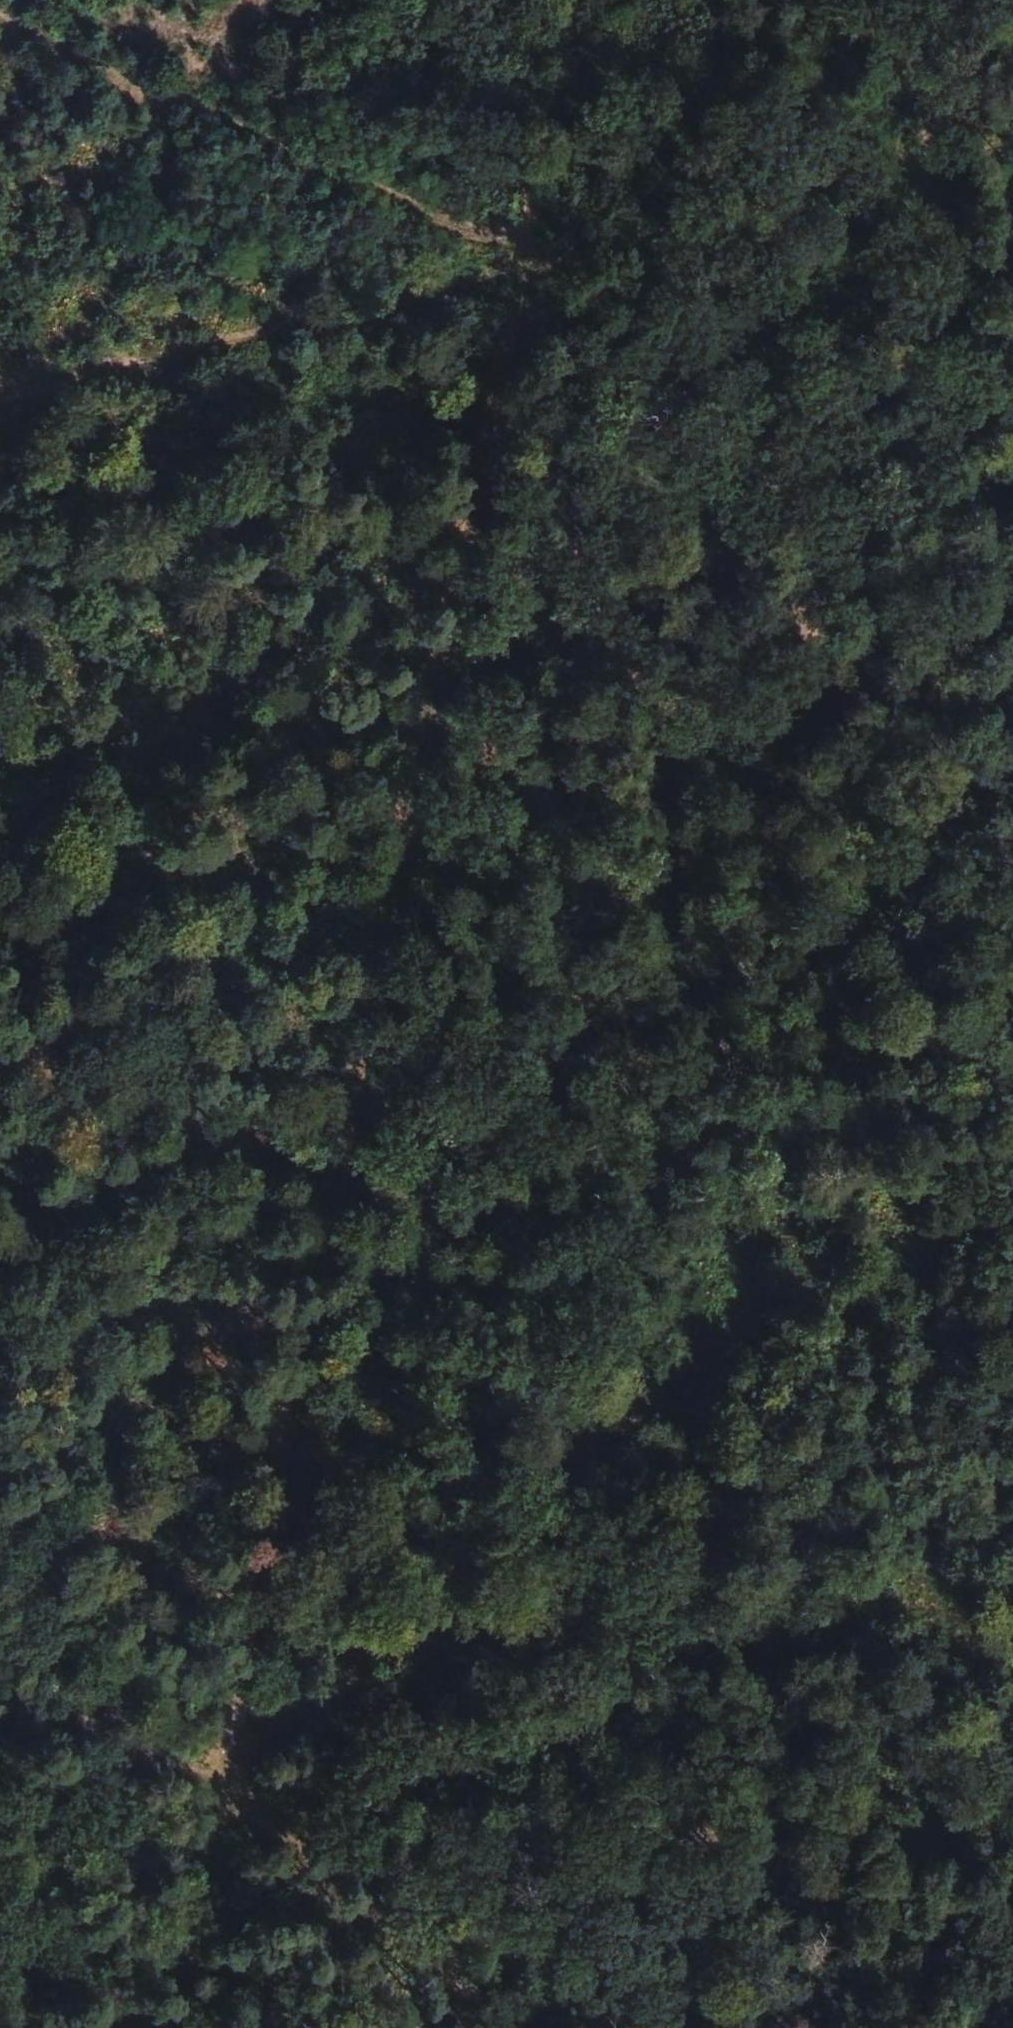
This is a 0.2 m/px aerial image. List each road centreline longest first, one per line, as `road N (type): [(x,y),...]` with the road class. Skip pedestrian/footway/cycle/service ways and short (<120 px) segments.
road 1 (track): [(0,401),(1012,154)]
road 2 (track): [(0,1711),(238,1819),(489,2027)]

